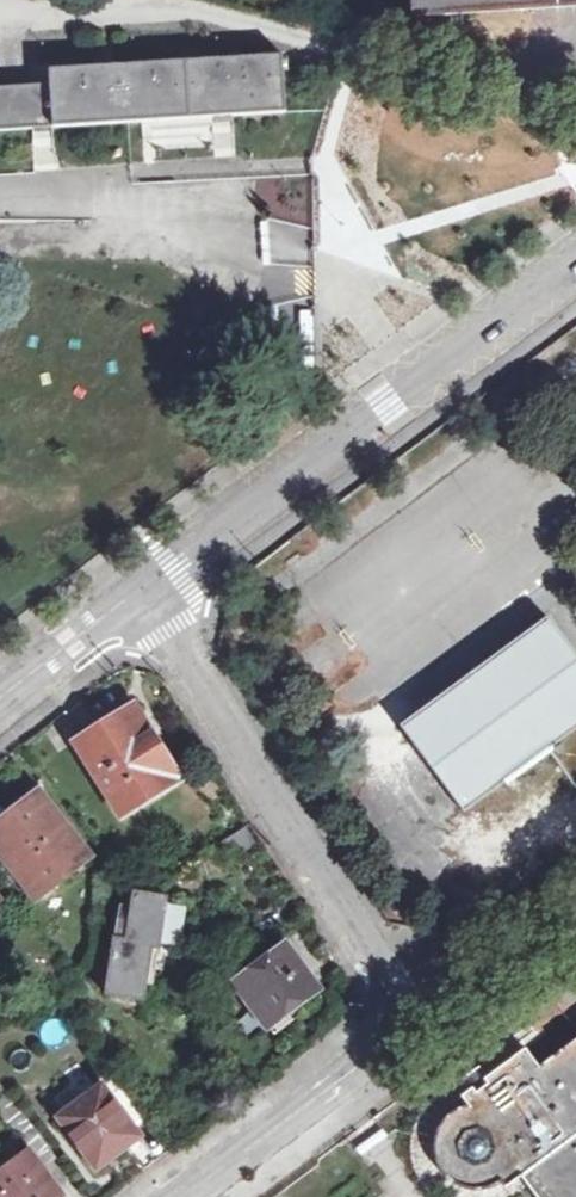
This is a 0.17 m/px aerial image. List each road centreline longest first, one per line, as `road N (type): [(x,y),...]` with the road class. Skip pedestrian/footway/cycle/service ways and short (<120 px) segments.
road 1 (unclassified): [(146,592),(575,261)]
road 2 (unclassified): [(146,592),(414,1015)]
road 3 (unclassified): [(414,1015),(176,1196)]
road 4 (unclassified): [(575,895),(414,1015)]
road 5 (unclassified): [(0,709),(146,592)]

